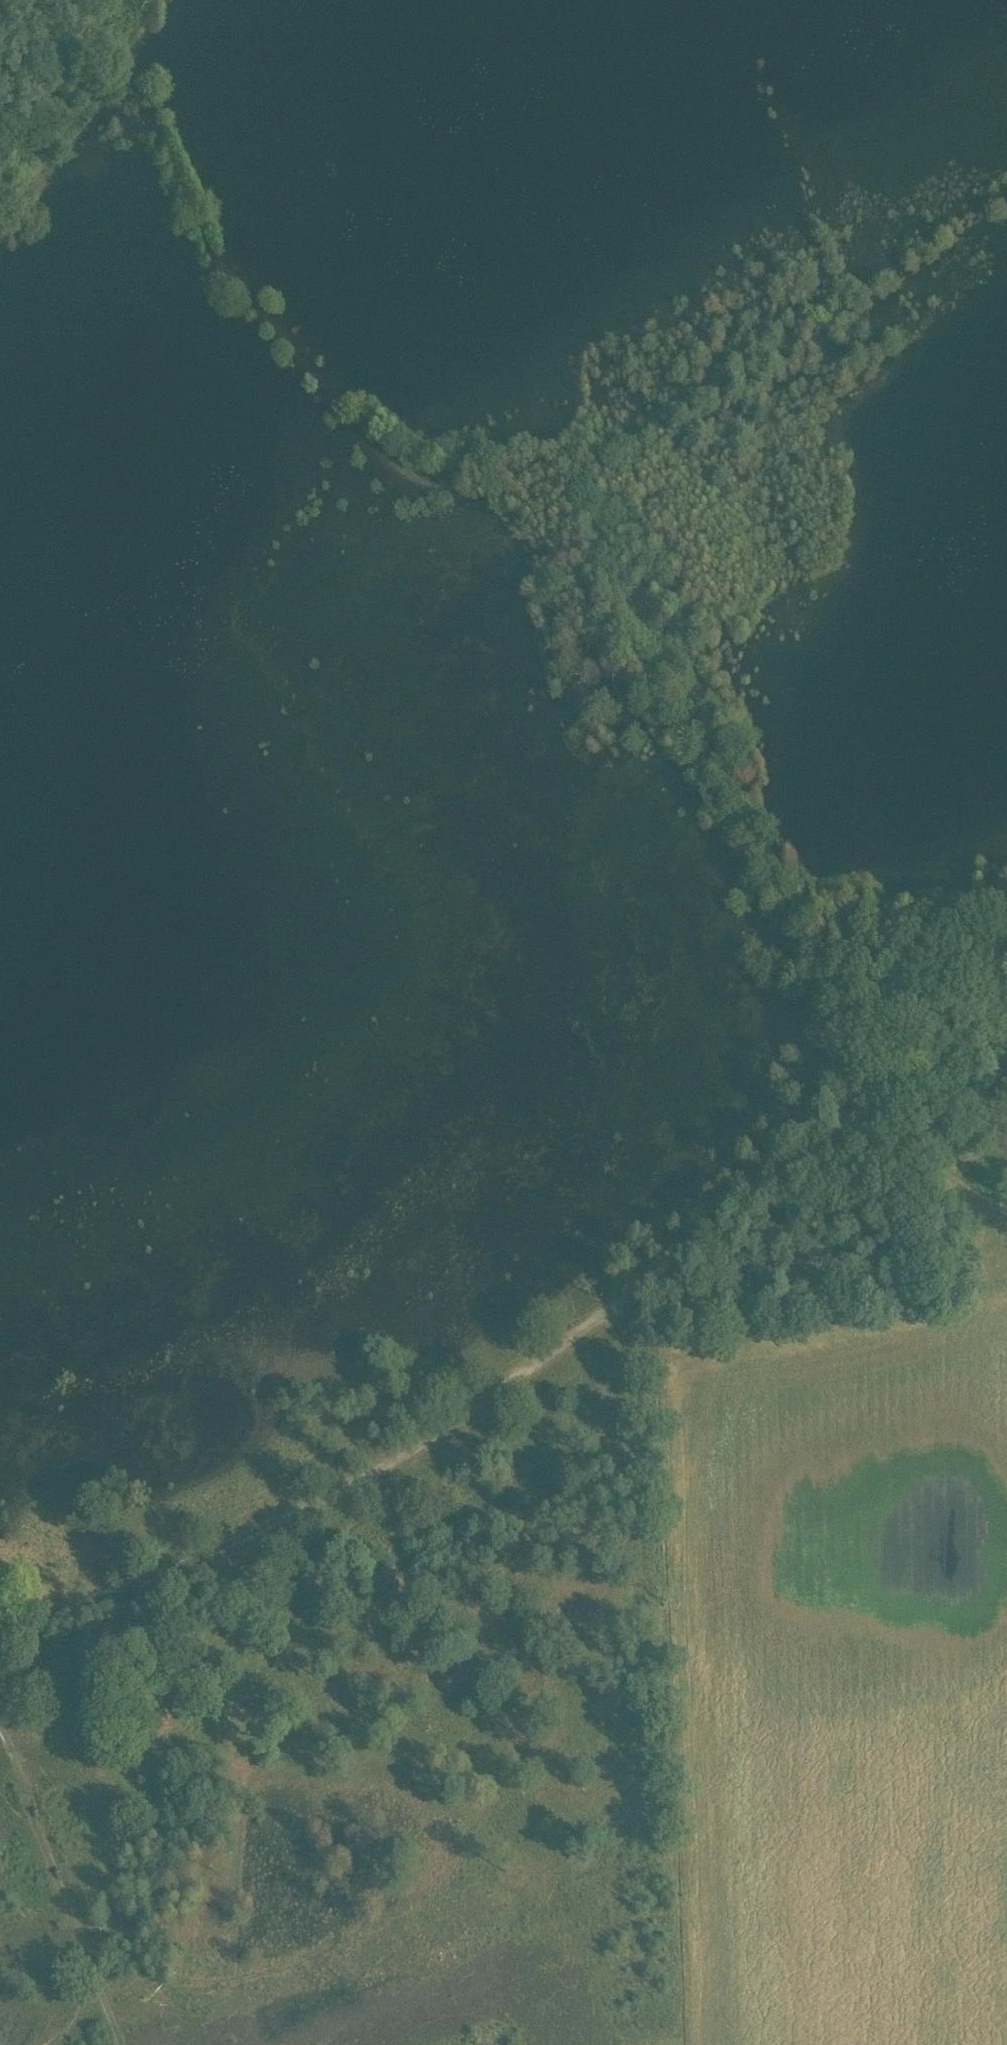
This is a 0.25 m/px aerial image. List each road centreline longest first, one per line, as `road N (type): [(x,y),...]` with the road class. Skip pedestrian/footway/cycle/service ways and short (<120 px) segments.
road 1 (track): [(1006,980),(861,1088),(611,1320),(423,1461),(0,1635)]
road 2 (track): [(109,2044),(0,1783)]
road 3 (track): [(750,1193),(905,1173),(1006,1205)]

